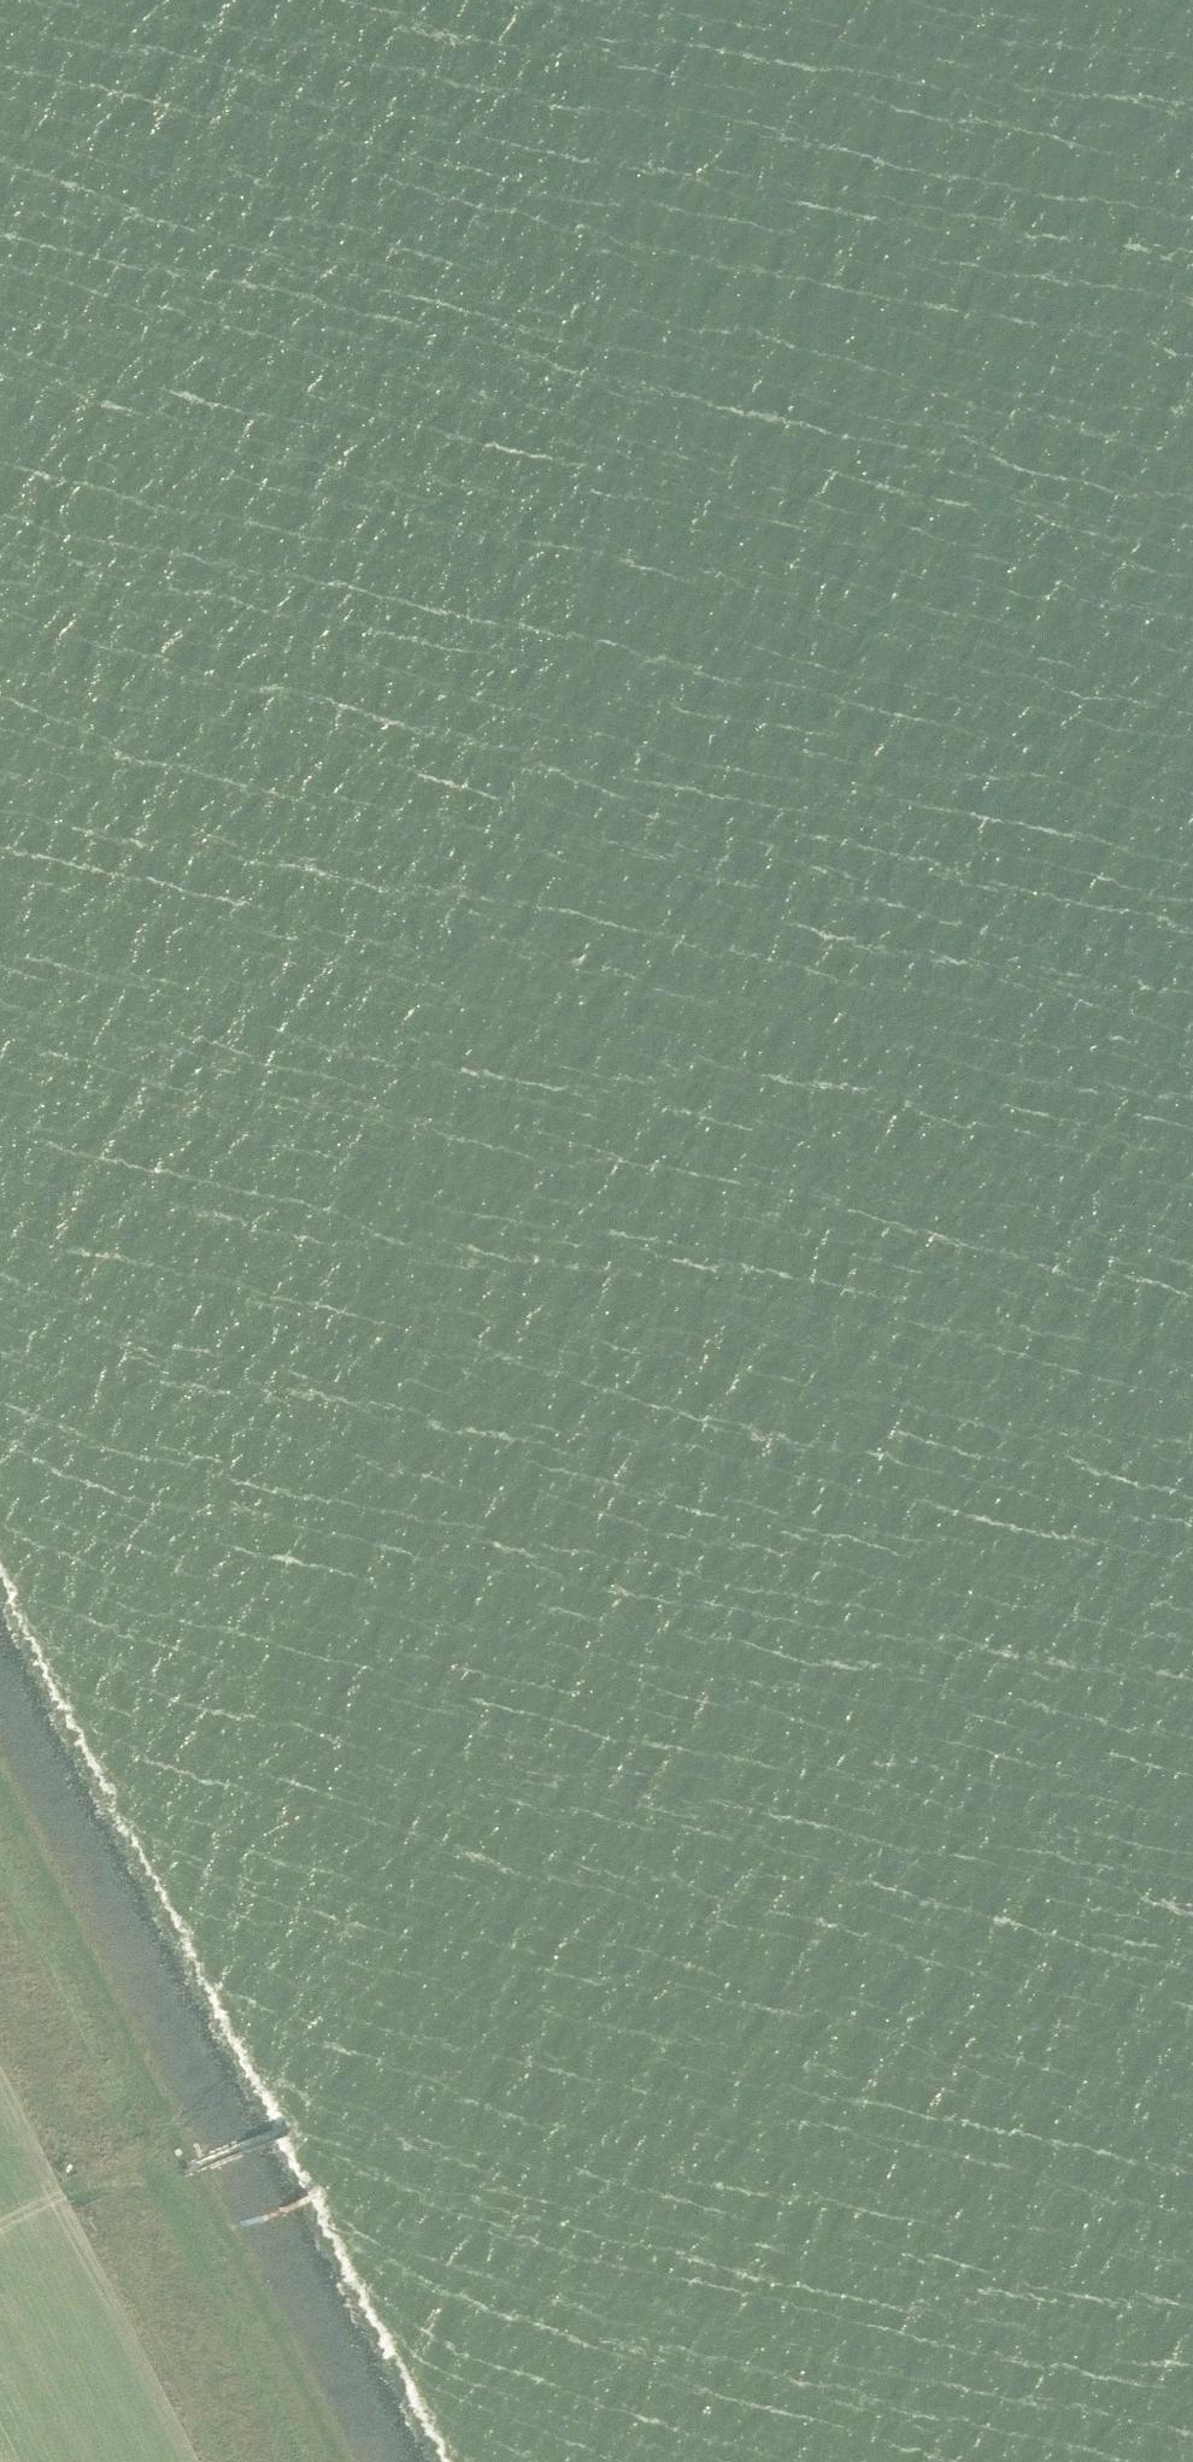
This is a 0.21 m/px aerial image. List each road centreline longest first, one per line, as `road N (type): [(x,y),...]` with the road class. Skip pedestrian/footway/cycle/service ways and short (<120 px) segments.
road 1 (track): [(166,2151),(0,2228)]

